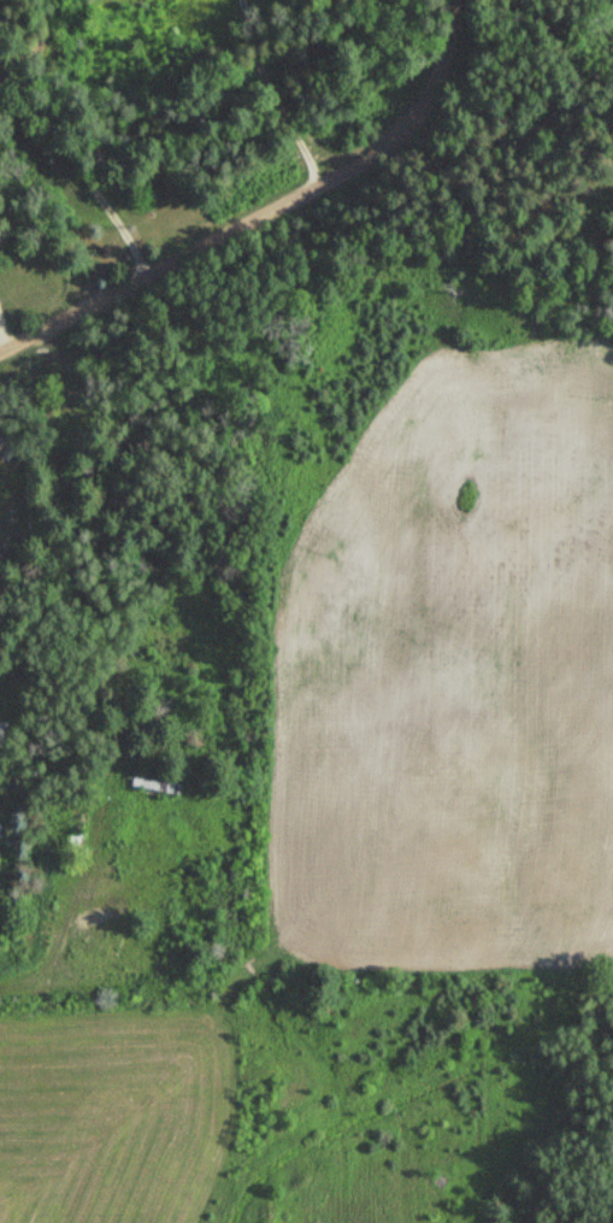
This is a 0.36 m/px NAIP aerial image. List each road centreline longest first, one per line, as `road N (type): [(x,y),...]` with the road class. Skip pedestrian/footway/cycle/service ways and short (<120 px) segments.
road 1 (residential): [(0,345),(348,157),(412,71),(437,0)]

